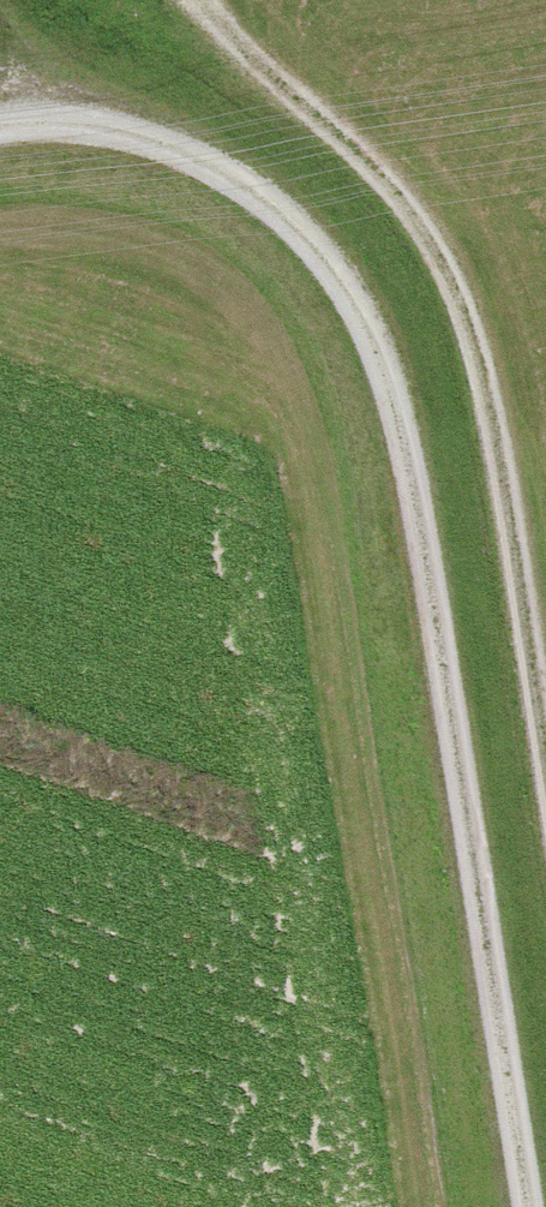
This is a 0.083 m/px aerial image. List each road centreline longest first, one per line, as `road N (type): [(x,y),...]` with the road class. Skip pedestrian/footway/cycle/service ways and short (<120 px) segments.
road 1 (track): [(536,1206),(398,378),(318,239),(178,139),(0,125)]
road 2 (track): [(194,0),(207,22),(372,164),(444,255),(492,375),(545,746)]

